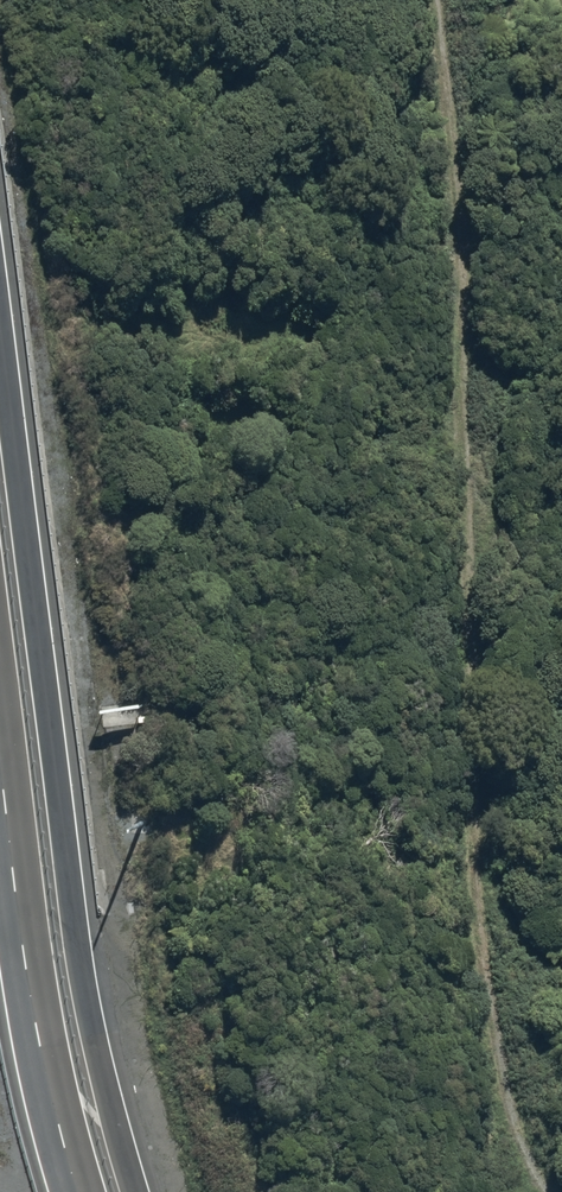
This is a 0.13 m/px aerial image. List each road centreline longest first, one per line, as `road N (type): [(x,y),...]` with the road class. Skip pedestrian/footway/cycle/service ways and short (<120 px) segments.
road 1 (track): [(430,0),(455,218),(470,880),(503,1104),(543,1191)]
road 2 (trunk): [(0,357),(72,934),(138,1191)]
road 3 (trunk): [(76,1191),(21,956),(0,786)]

